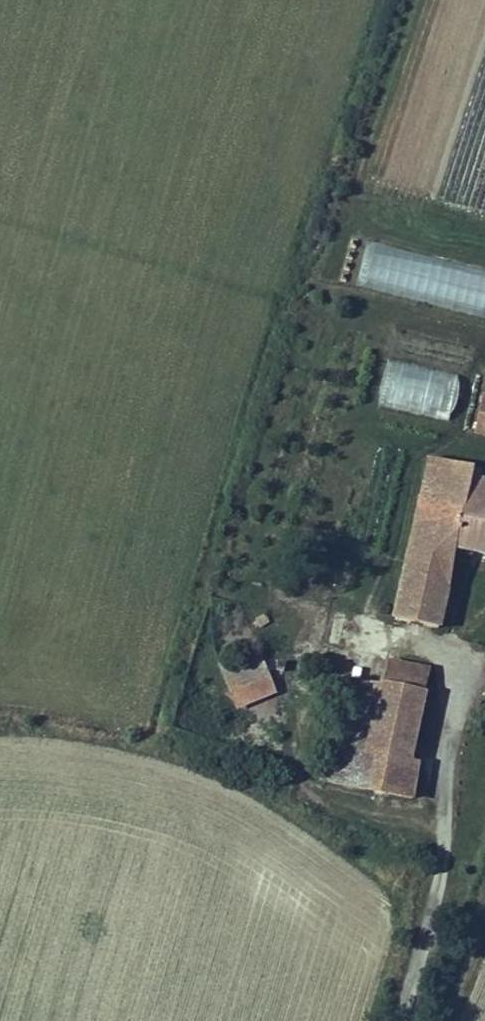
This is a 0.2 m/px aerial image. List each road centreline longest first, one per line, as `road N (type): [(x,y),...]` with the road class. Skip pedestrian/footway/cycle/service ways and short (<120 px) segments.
road 1 (track): [(408,0),(244,510),(249,558),(283,583),(349,628),(449,653)]
road 2 (track): [(400,1020),(443,867),(449,653)]

